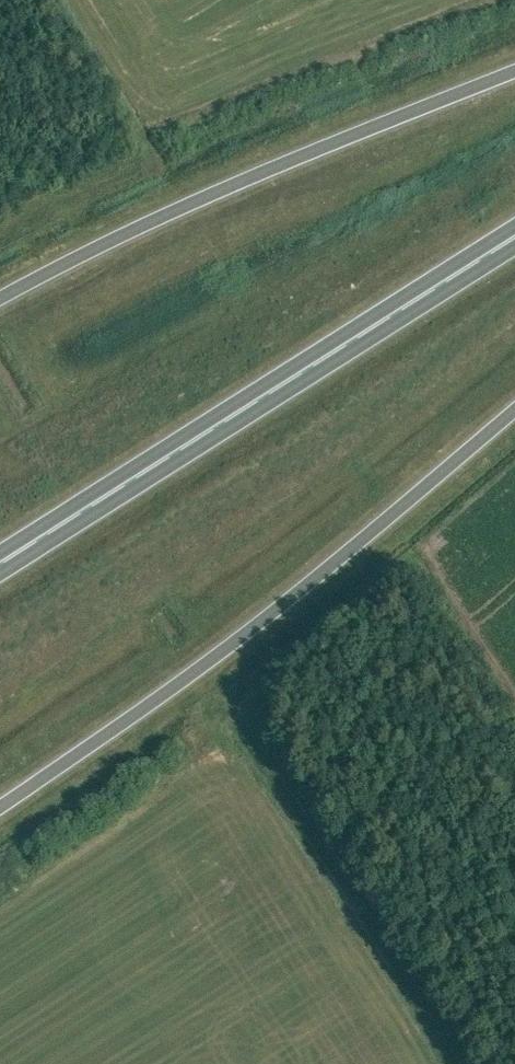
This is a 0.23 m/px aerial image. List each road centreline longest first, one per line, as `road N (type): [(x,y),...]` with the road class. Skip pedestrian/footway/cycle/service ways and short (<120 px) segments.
road 1 (trunk): [(0,808),(253,633),(514,412)]
road 2 (trunk): [(0,561),(514,235)]
road 3 (trunk): [(514,72),(138,228),(0,299)]

